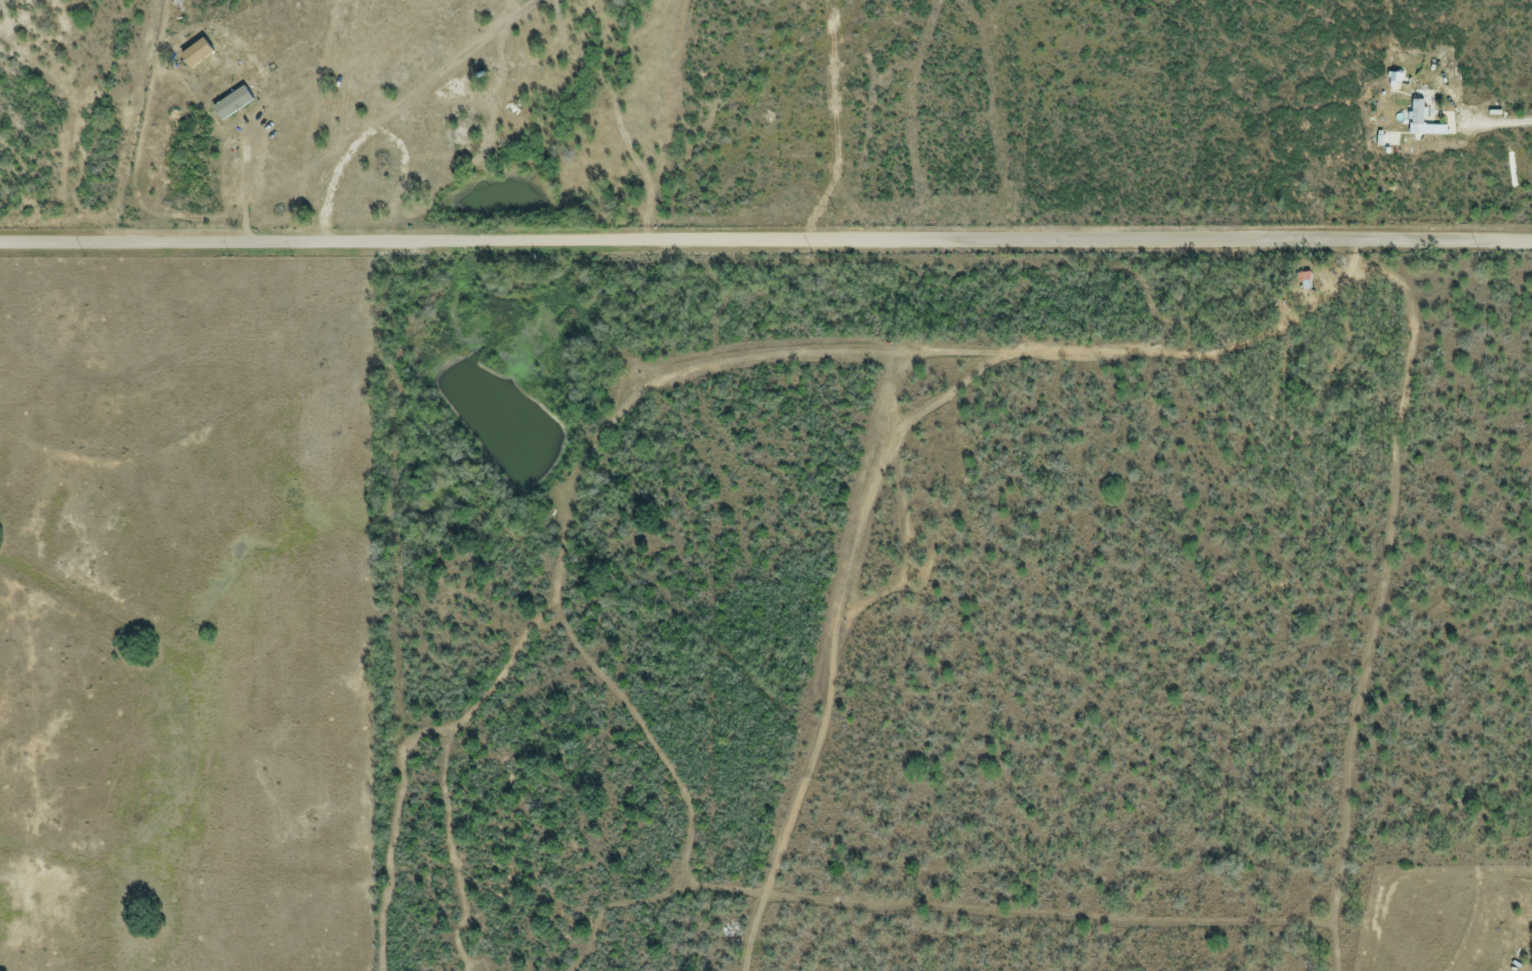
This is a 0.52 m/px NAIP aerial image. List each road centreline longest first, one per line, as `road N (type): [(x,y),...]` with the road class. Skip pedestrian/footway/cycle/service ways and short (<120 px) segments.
road 1 (residential): [(0,242),(1531,236)]

